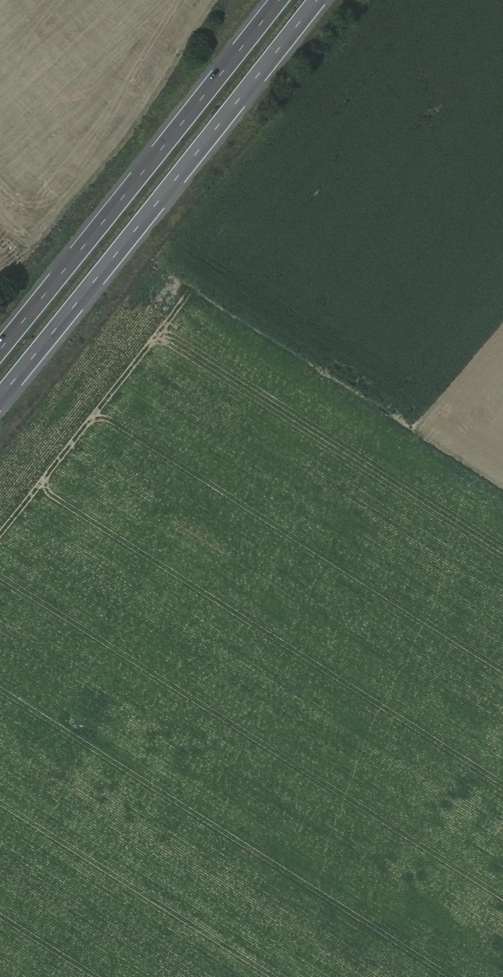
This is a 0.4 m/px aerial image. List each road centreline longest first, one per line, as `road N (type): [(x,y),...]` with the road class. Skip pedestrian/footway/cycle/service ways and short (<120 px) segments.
road 1 (motorway): [(0,398),(319,0)]
road 2 (motorway): [(278,0),(0,349)]

